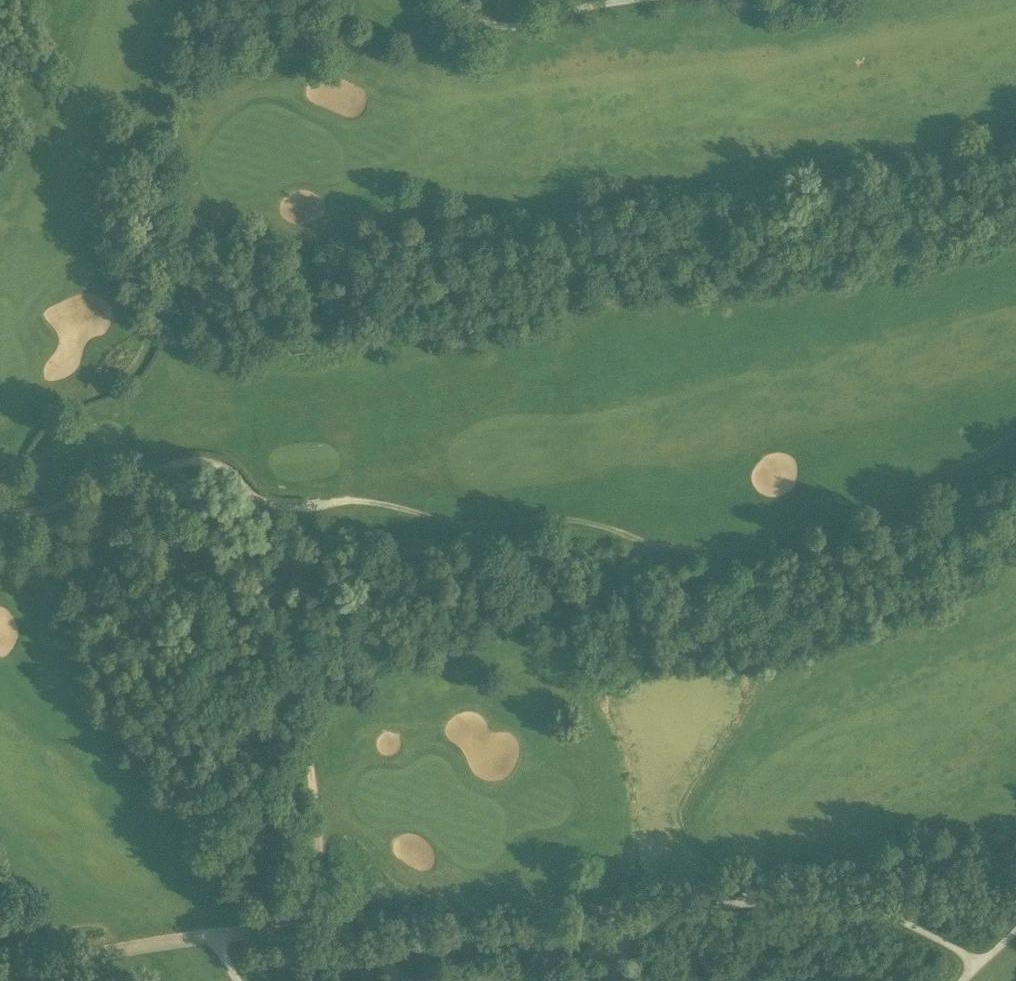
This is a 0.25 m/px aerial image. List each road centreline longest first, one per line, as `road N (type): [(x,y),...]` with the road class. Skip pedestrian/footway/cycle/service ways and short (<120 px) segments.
road 1 (track): [(0,516),(40,512),(191,461),(222,466),(249,494),(277,506),(366,502),(458,524),(571,521),(677,550),(718,550),(921,484),(1015,433)]
road 2 (track): [(614,980),(639,908),(1015,880)]
road 3 (track): [(313,929),(313,809),(285,566),(293,507)]
road 4 (track): [(49,980),(62,967),(112,950),(300,928),(346,939),(401,980)]
road 5 (track): [(625,0),(526,26),(478,19),(466,0)]

